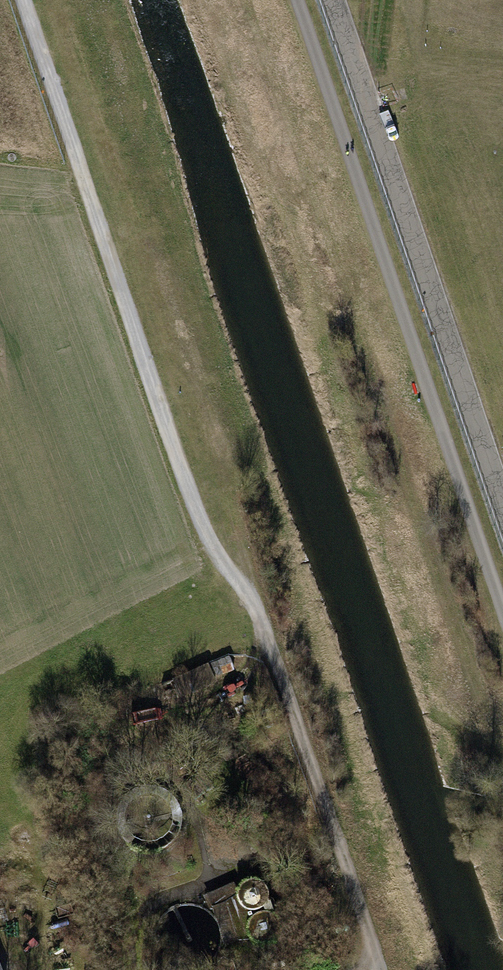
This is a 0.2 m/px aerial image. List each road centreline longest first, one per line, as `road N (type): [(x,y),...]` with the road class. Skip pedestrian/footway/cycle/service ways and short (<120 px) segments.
road 1 (track): [(26,0),(202,530),(253,605),(378,969)]
road 2 (unclassified): [(296,0),(502,611)]

